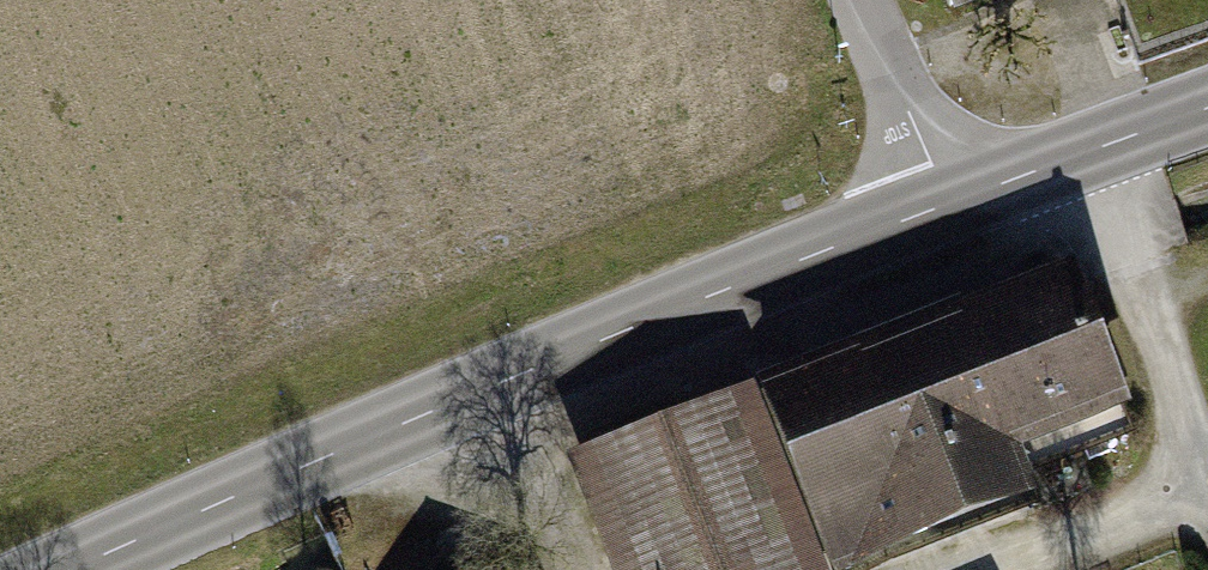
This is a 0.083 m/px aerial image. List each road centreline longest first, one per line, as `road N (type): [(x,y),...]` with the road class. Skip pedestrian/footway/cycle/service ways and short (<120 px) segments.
road 1 (secondary): [(68,569),(231,494),(957,200)]
road 2 (secondary): [(957,200),(1207,108)]
road 3 (residential): [(868,0),(957,200)]
road 4 (track): [(1146,301),(1207,468)]
road 5 (track): [(1090,151),(1146,301)]
road 6 (track): [(419,569),(389,430)]

